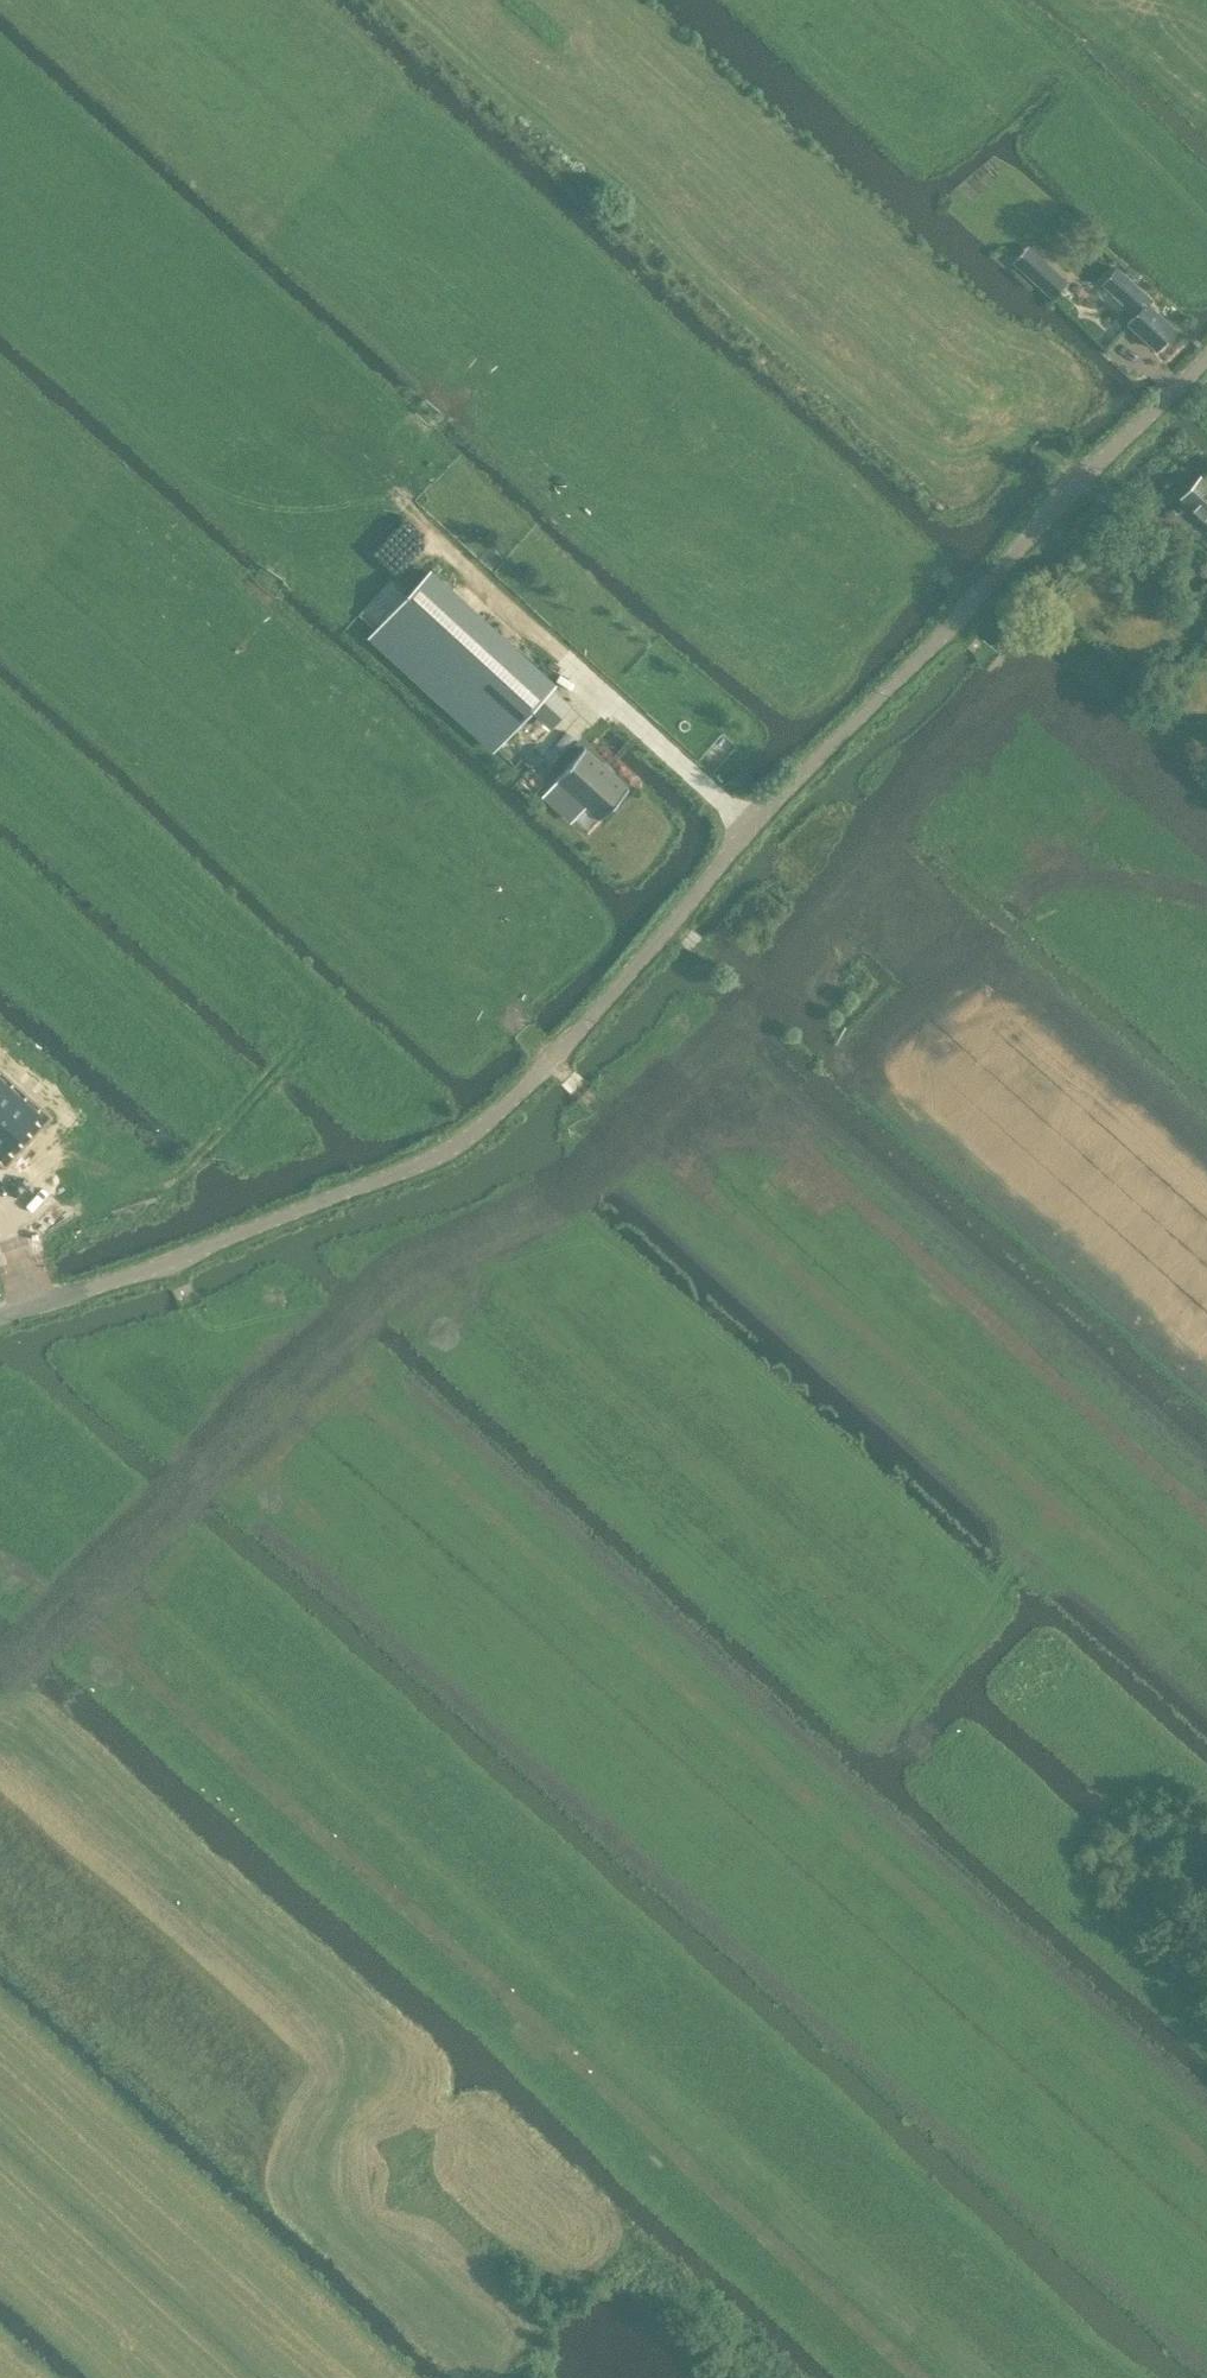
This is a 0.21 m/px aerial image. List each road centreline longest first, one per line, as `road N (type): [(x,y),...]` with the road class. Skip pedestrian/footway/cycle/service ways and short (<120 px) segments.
road 1 (unclassified): [(0,1319),(369,1183),(447,1151),(491,1118),(658,938),(746,821),(885,693),(1206,357)]
road 2 (track): [(1083,481),(1037,442),(1019,437),(940,458),(900,435),(410,0)]
road 3 (track): [(671,920),(828,1041)]

